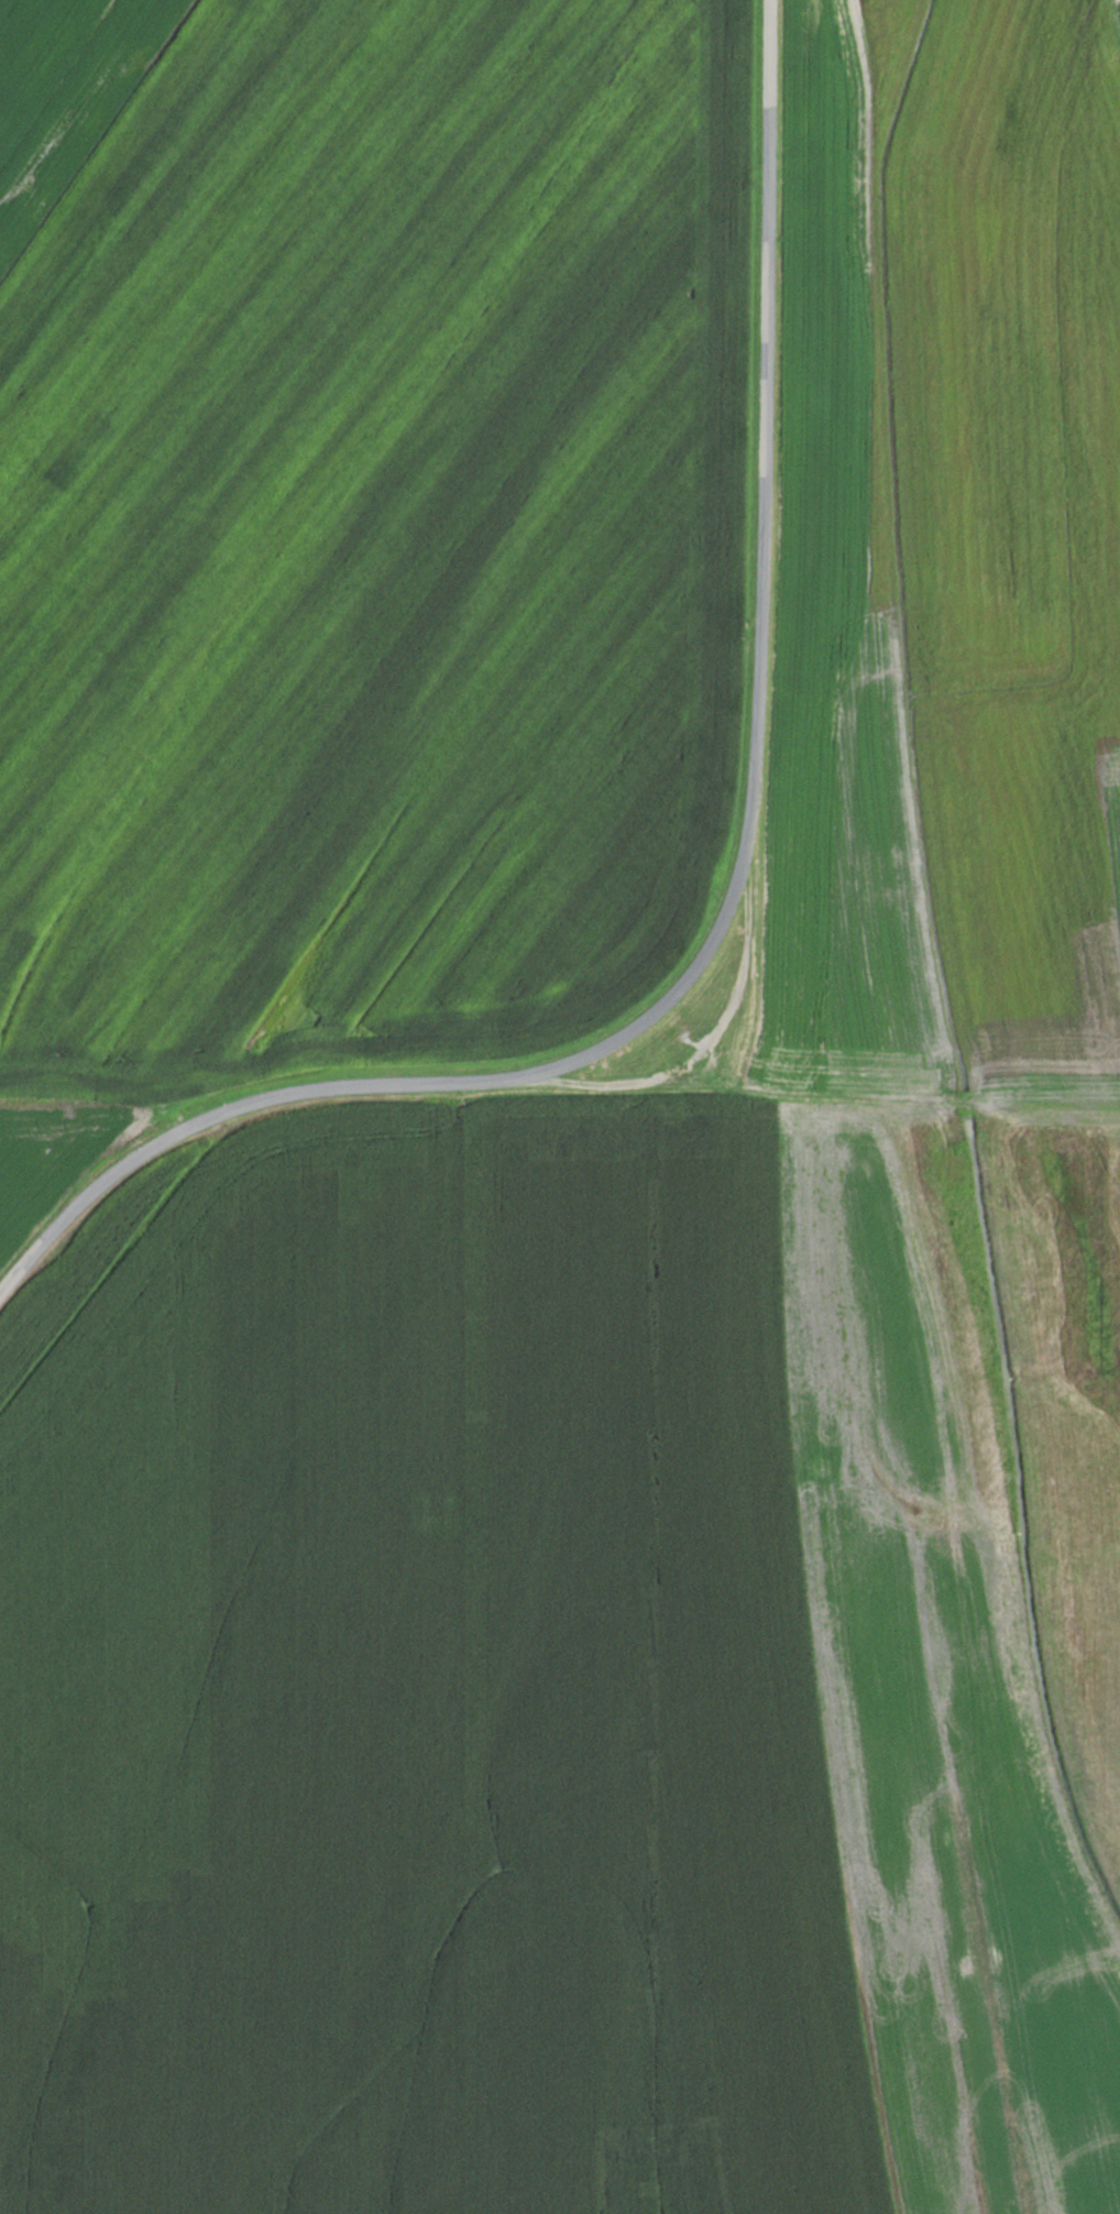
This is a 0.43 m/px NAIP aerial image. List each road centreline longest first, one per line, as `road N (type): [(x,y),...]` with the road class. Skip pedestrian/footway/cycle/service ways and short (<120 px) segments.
road 1 (tertiary): [(0,1291),(103,1179),(206,1117),(320,1086),(469,1079),(550,1066),(626,1030),(690,971),(729,890),(748,794),(765,0)]
road 2 (track): [(701,1054),(754,1094),(1119,1090)]
road 3 (track): [(510,1075),(604,1083),(693,1062),(716,1039),(732,1004),(745,924),(740,845)]

